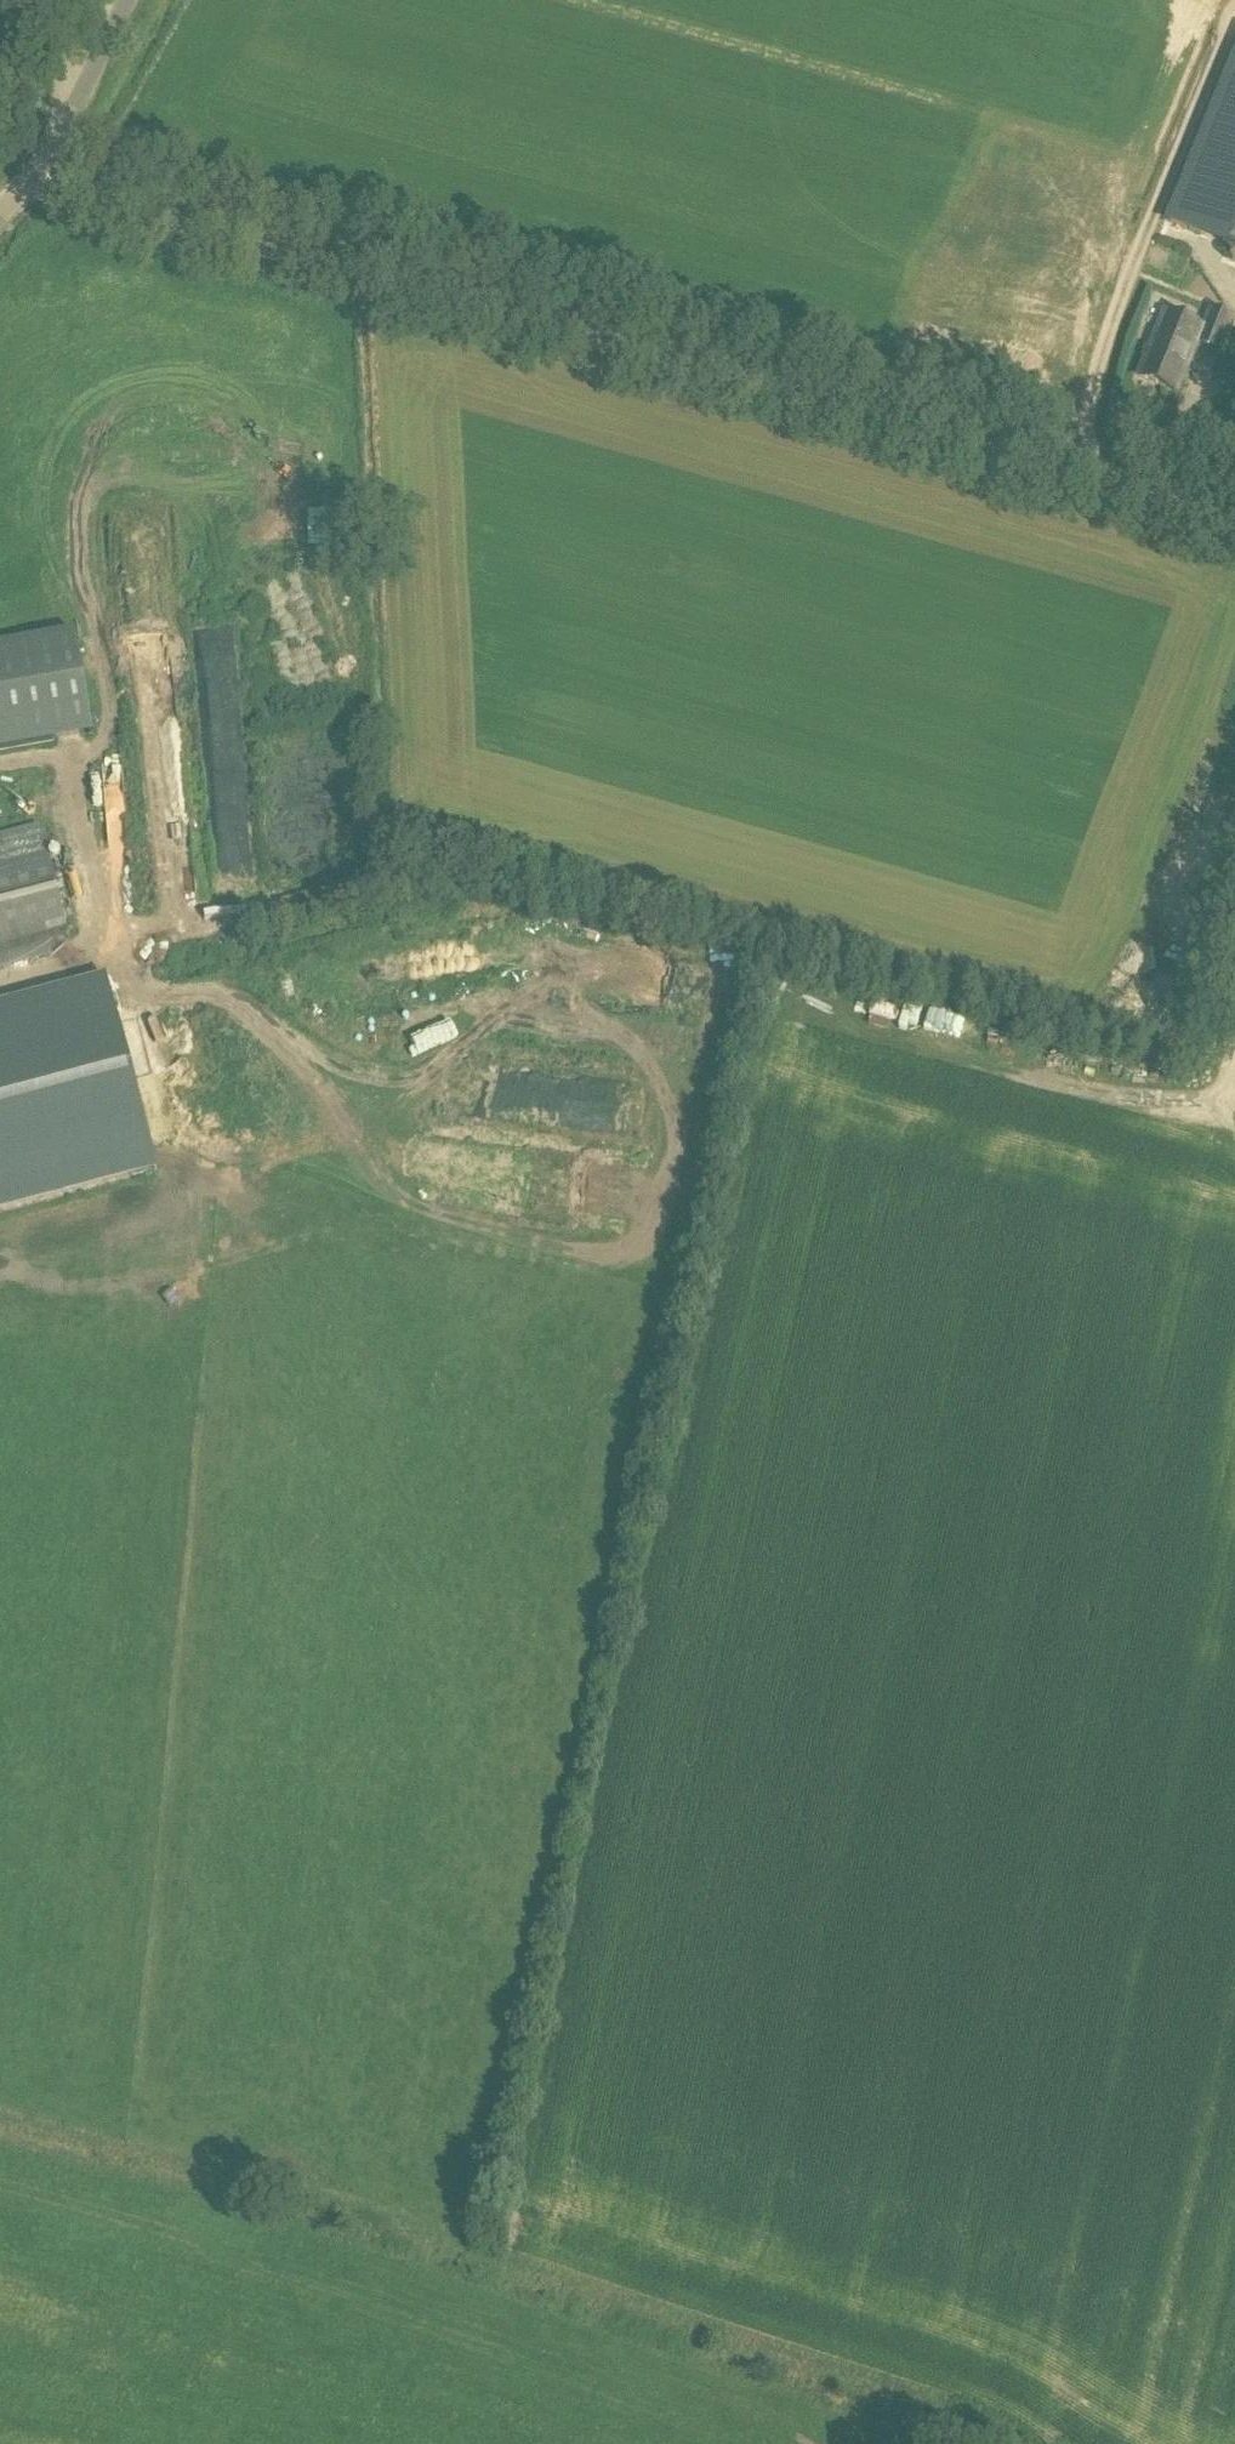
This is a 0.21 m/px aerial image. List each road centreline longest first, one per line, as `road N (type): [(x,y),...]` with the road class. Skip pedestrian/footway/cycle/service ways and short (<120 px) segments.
road 1 (unclassified): [(1234,522),(31,181)]
road 2 (unclassified): [(31,181),(128,0)]

